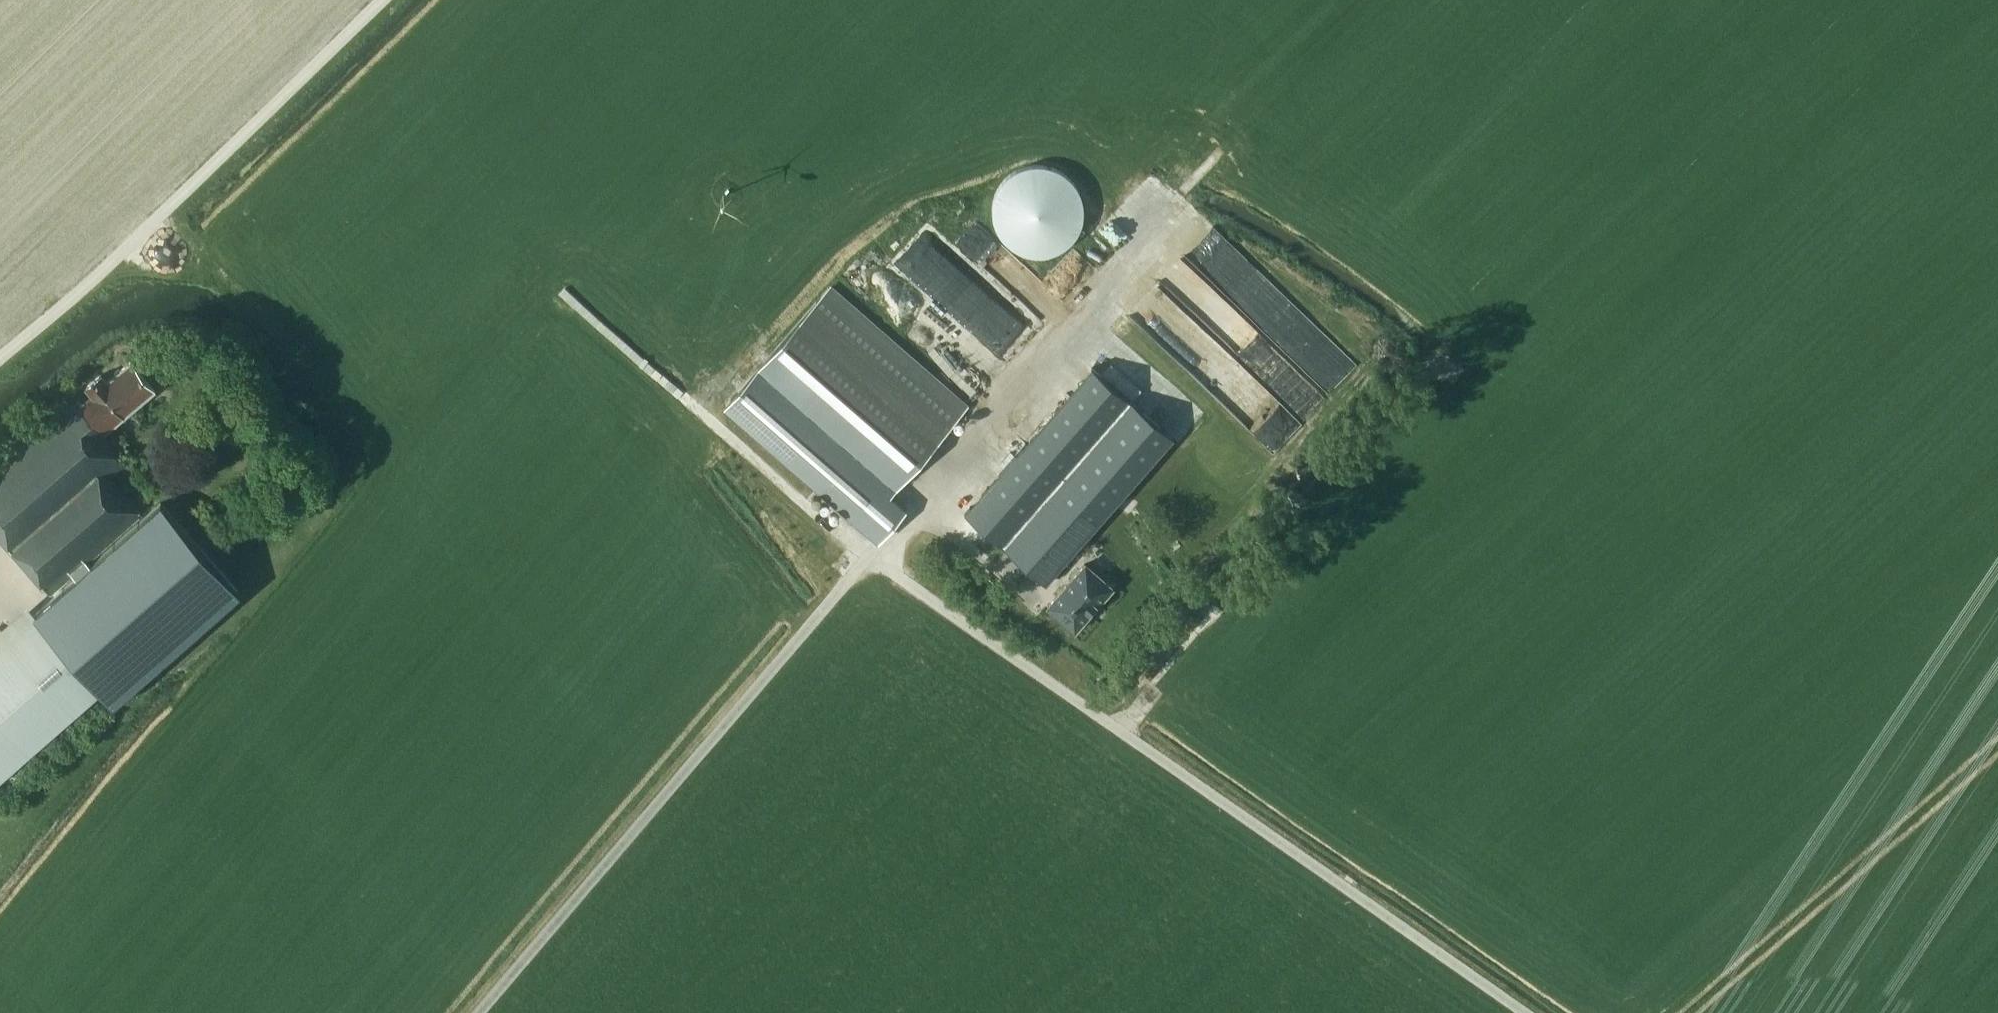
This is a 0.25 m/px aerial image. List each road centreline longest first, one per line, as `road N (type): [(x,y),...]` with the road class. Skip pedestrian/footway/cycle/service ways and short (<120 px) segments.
road 1 (track): [(0,358),(89,286),(386,0)]

